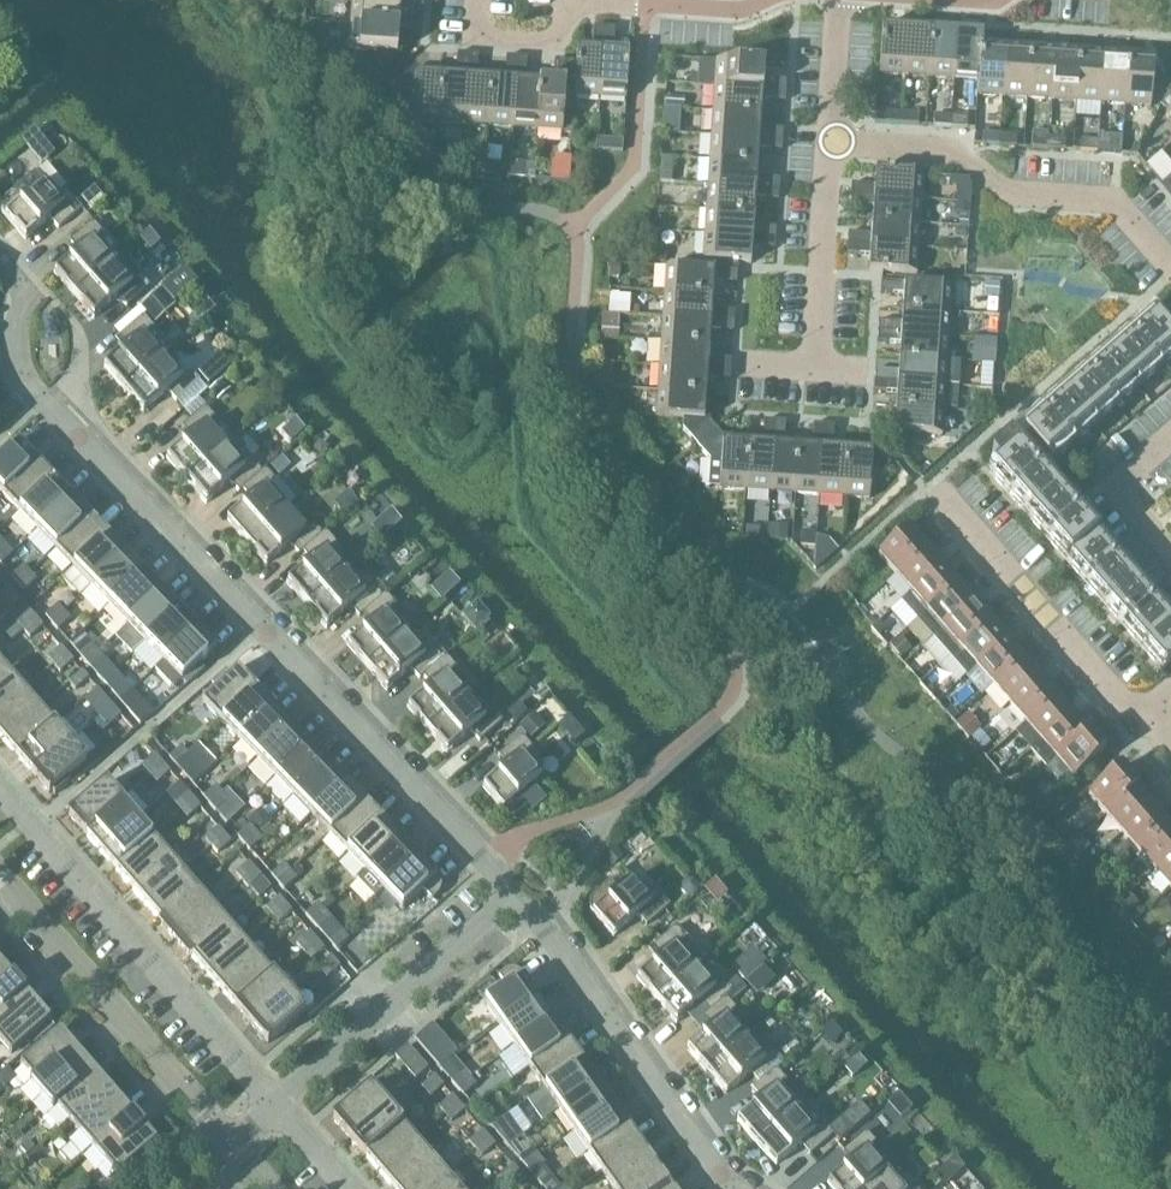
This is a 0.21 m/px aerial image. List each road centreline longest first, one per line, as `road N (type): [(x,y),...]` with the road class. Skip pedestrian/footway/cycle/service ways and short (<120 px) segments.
road 1 (residential): [(515,900),(28,388),(15,346),(28,291),(0,259)]
road 2 (residential): [(272,1107),(0,784)]
road 3 (residential): [(1170,269),(1130,212),(1102,201),(1004,191),(962,152),(826,144)]
road 4 (residential): [(738,1188),(515,900)]
road 5 (residential): [(0,883),(228,1142)]
road 6 (residential): [(272,1107),(515,900)]
road 7 (residential): [(1154,714),(1118,694),(939,494)]
road 8 (residential): [(813,368),(826,144)]
road 9 (residential): [(563,2),(741,12),(766,0)]
road 10 (residential): [(826,144),(835,0)]

